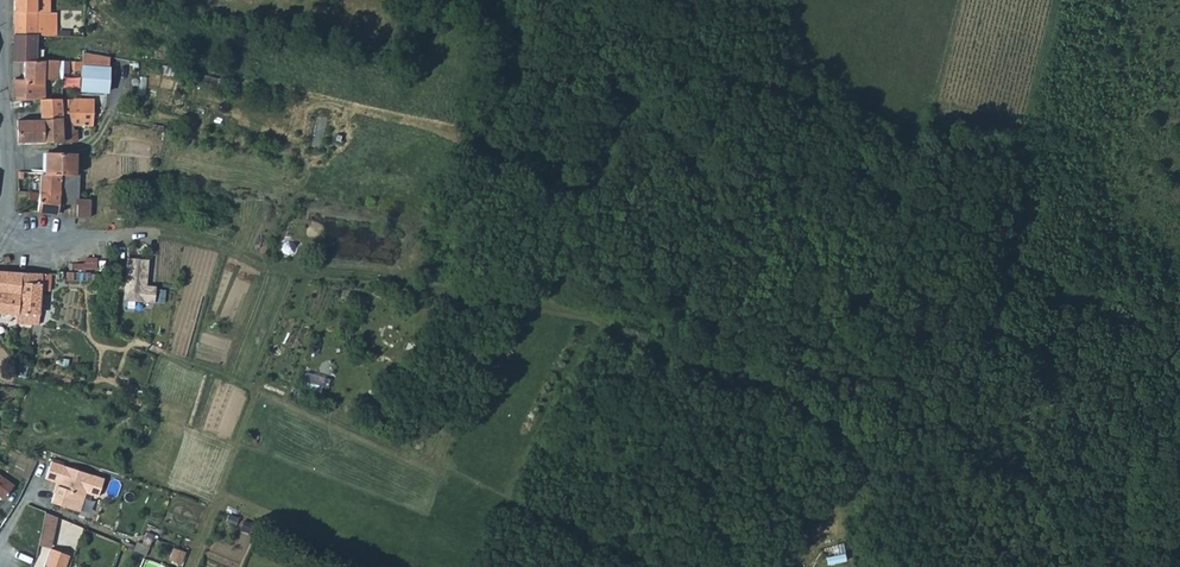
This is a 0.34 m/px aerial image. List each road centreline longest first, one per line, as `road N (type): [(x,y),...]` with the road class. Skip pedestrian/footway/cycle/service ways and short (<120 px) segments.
road 1 (unclassified): [(0,79),(7,199),(0,232)]

